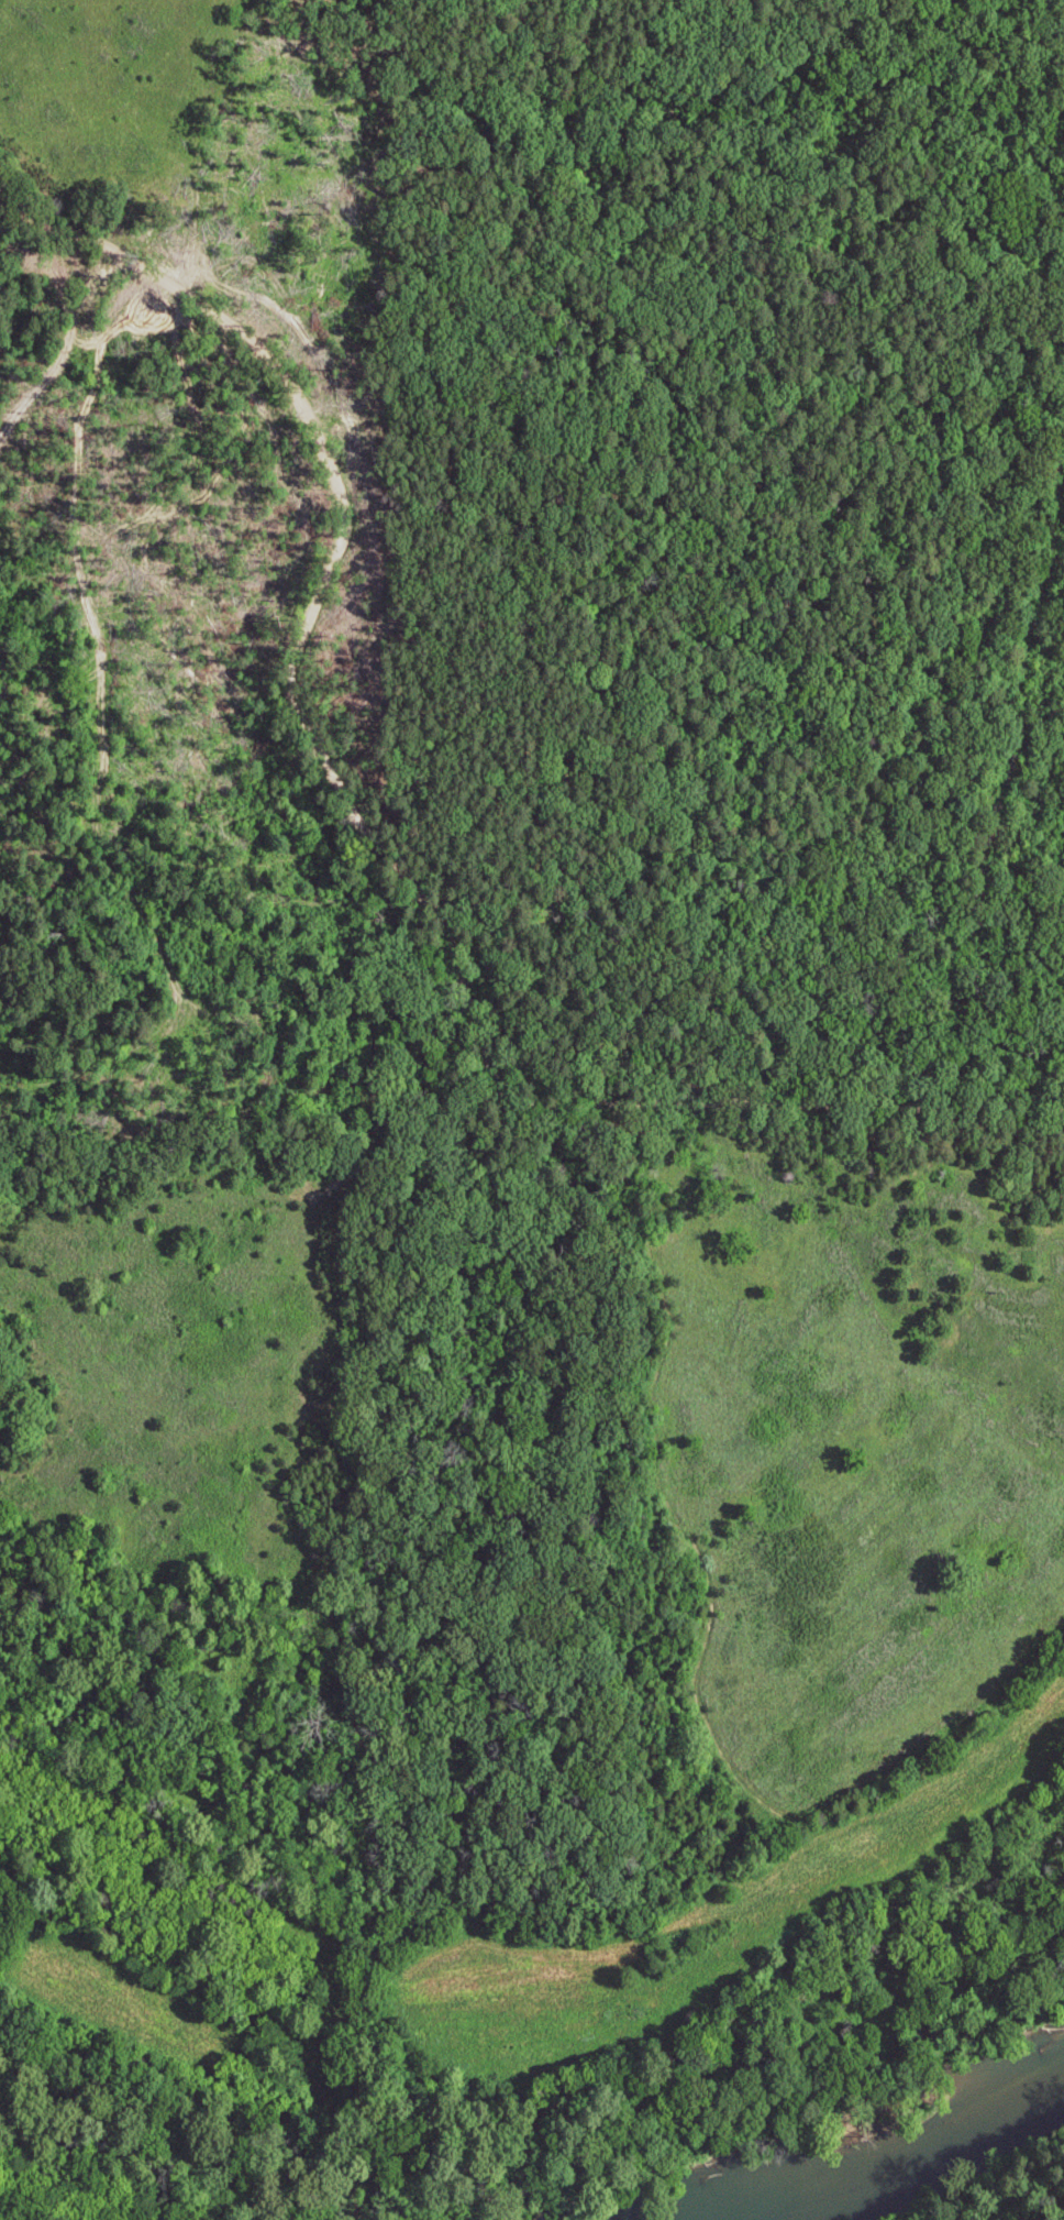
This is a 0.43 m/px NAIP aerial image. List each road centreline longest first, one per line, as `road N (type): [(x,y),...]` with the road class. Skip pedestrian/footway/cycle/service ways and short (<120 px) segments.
road 1 (residential): [(261,623),(245,681),(253,1527),(123,1527)]
road 2 (residential): [(330,799),(403,730),(727,226),(796,0)]
road 3 (track): [(1063,912),(956,873),(688,883),(585,871),(330,799)]
road 4 (residential): [(330,799),(282,722),(267,672),(251,528),(171,342),(114,245),(0,193)]

